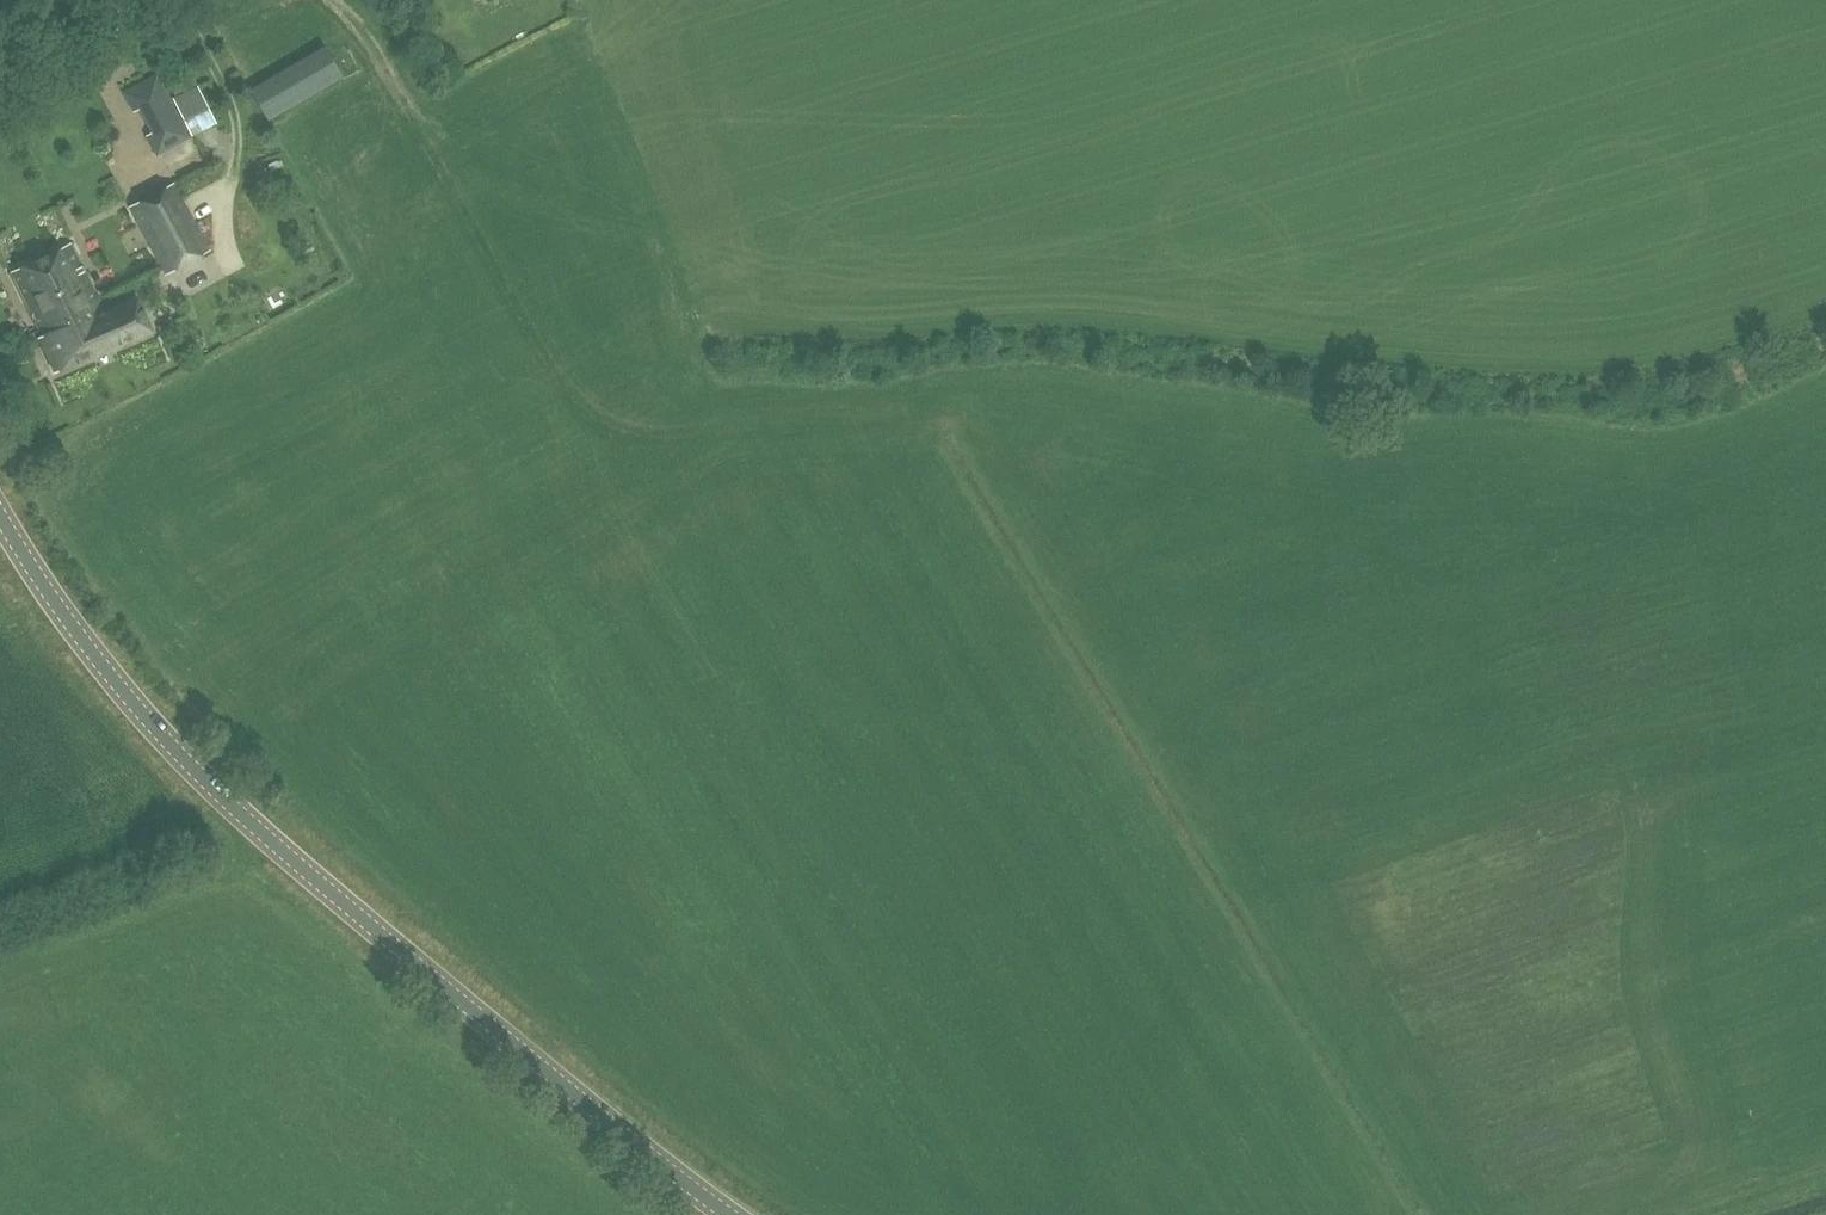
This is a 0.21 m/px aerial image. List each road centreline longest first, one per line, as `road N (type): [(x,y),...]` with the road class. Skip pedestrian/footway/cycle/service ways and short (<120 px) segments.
road 1 (tertiary): [(730,1214),(255,830),(154,730),(64,621),(0,515)]
road 2 (unclassified): [(0,60),(114,0)]

